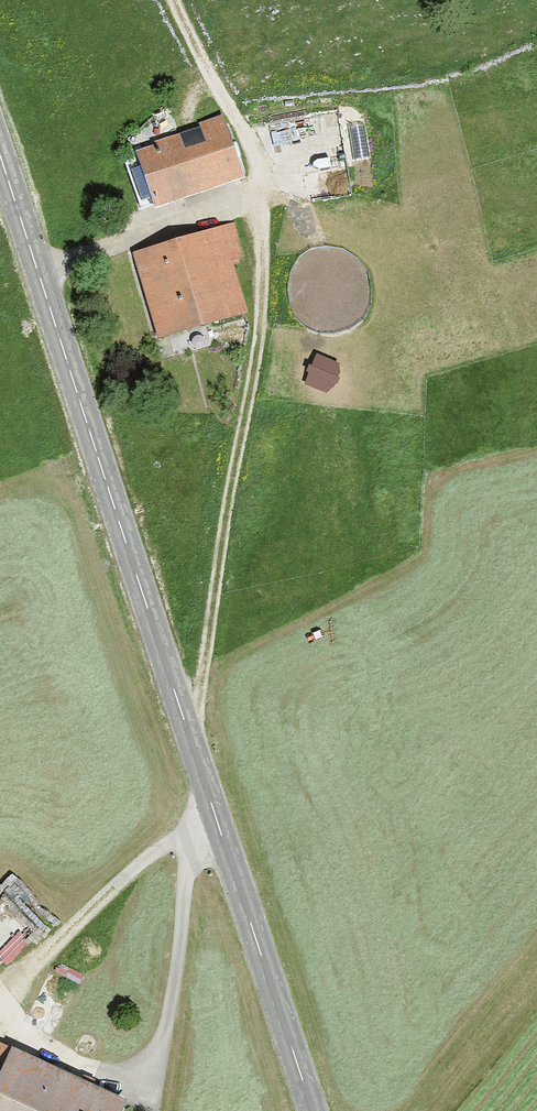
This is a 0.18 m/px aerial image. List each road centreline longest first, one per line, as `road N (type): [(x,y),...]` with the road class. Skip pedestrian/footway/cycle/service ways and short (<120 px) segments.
road 1 (tertiary): [(0,164),(314,1110)]
road 2 (track): [(192,739),(262,290),(263,230),(251,152),(173,0)]

